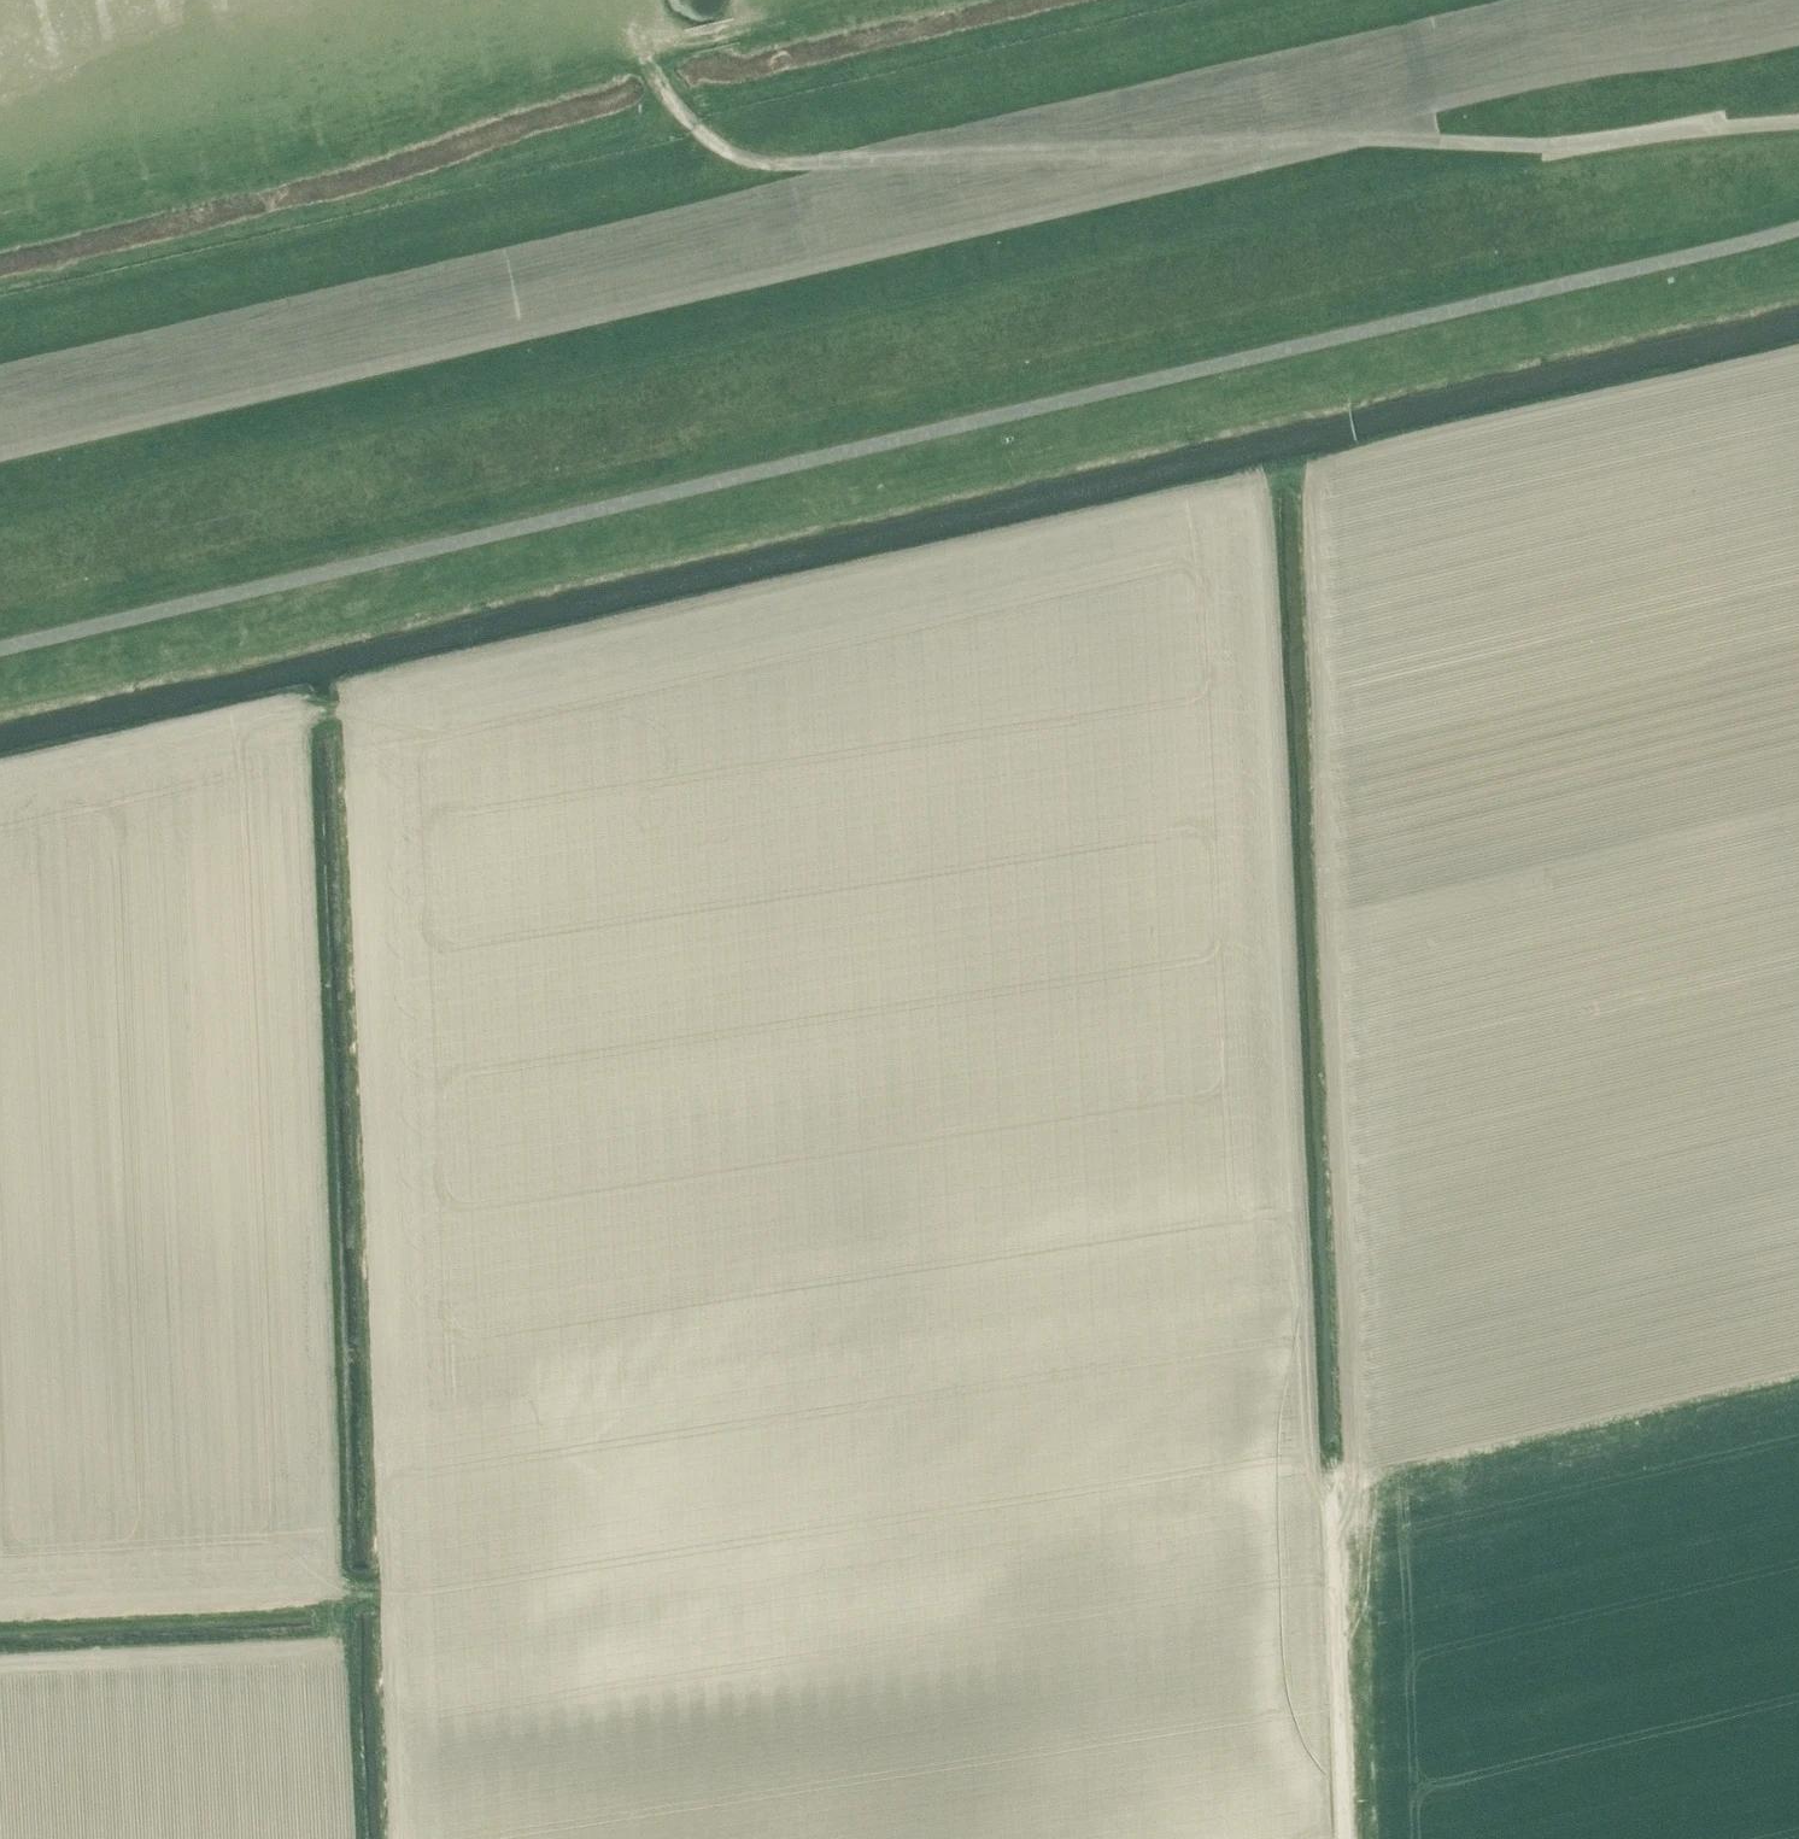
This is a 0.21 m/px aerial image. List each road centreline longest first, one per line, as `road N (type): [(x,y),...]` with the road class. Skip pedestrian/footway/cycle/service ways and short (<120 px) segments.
road 1 (unclassified): [(0,649),(1798,229)]
road 2 (track): [(1344,1838),(1330,1509)]

